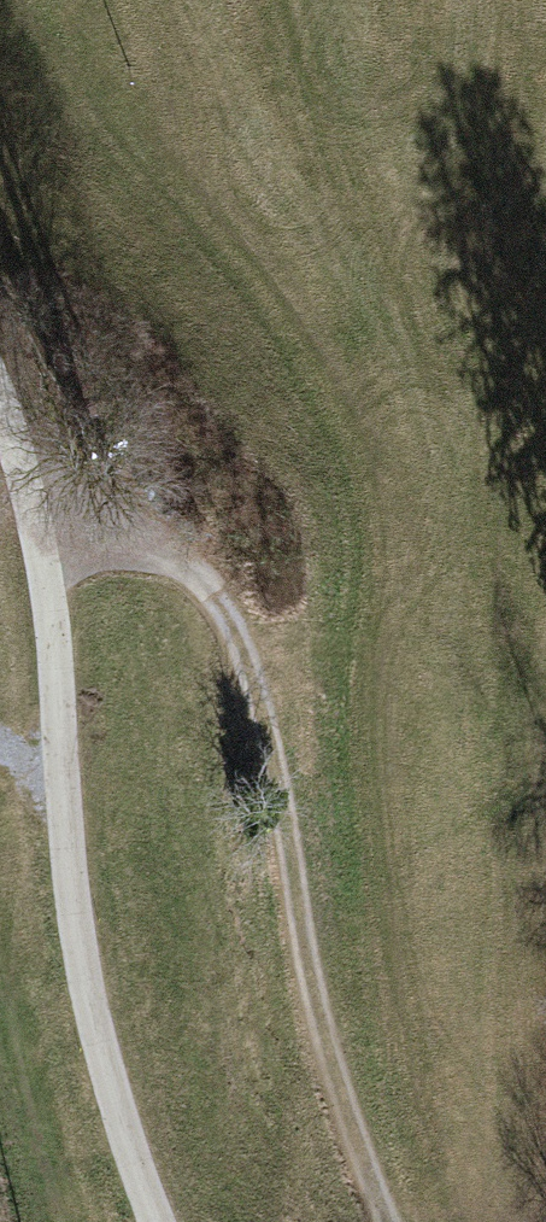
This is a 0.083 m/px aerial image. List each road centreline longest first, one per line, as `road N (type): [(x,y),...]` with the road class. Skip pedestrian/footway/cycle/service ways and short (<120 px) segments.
road 1 (track): [(31,507),(162,550),(217,600),(233,630),(279,786),(317,1005),(391,1221)]
road 2 (unclassified): [(0,401),(45,573),(89,981),(158,1221)]

